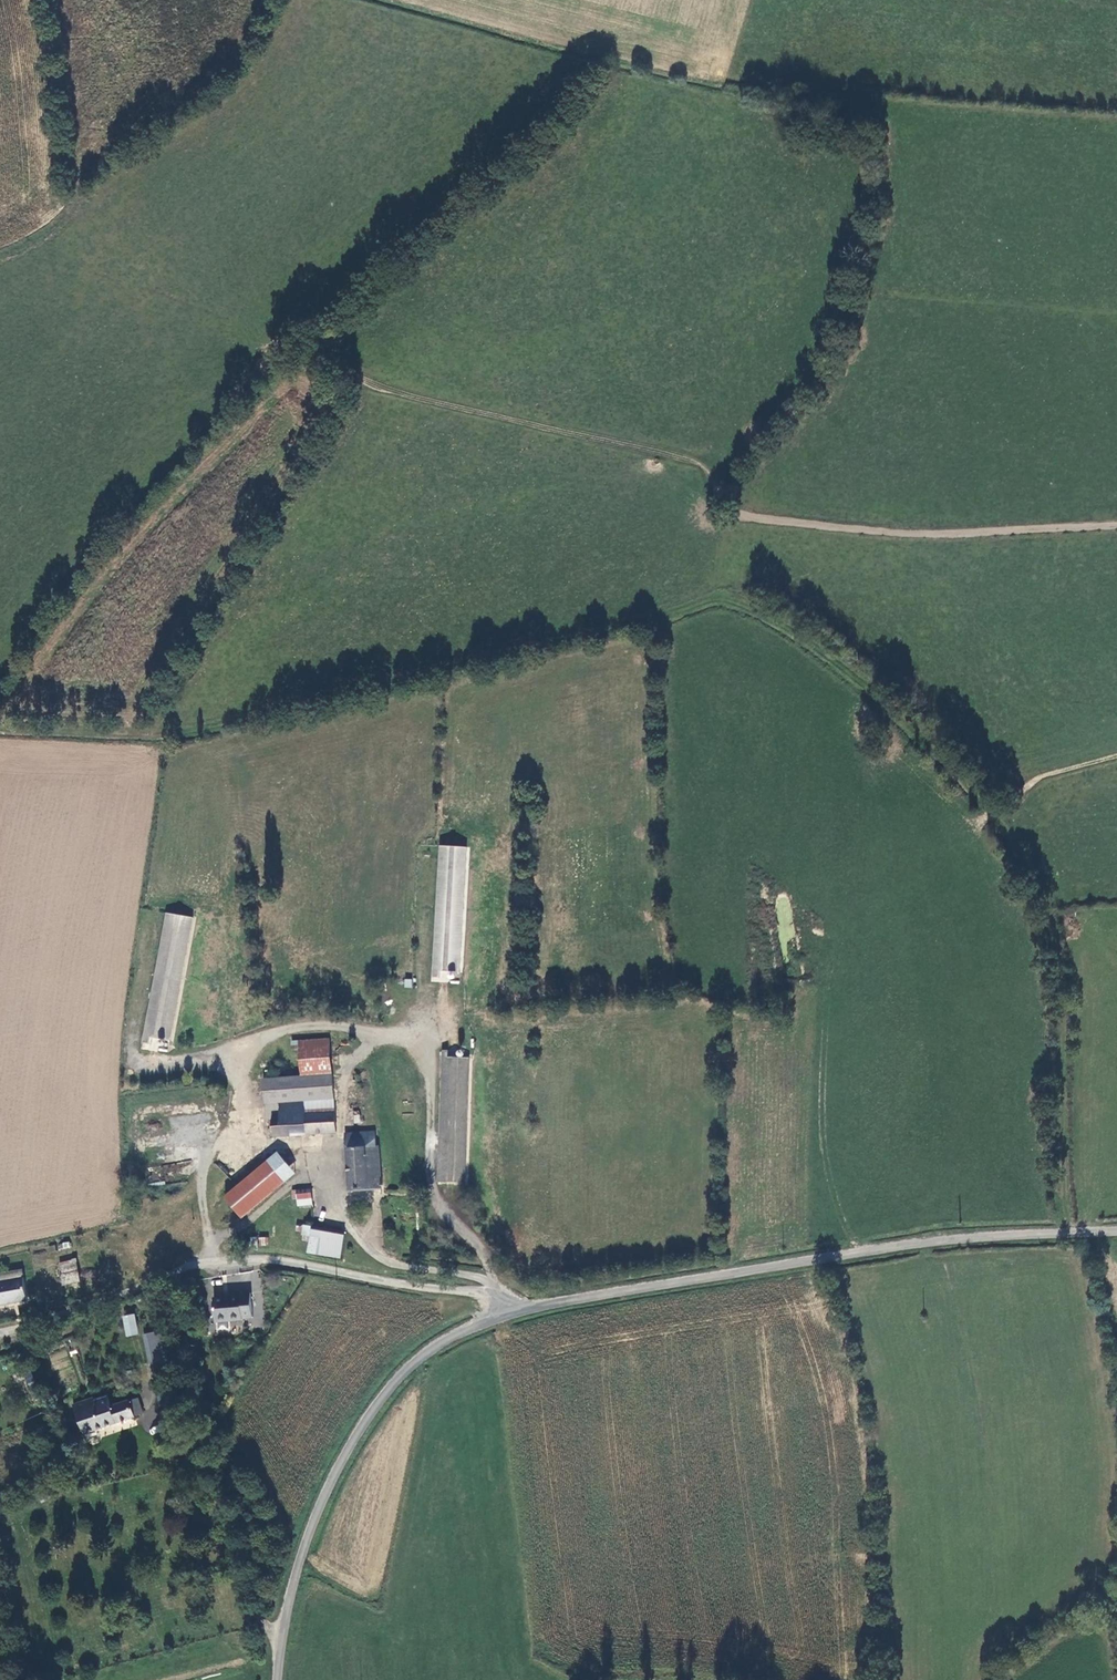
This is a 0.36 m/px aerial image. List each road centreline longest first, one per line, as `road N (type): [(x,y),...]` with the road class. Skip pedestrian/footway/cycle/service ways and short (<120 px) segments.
road 1 (unclassified): [(520,1312),(862,1250),(1116,1231)]
road 2 (residential): [(520,1312),(495,1298),(273,1263),(205,1261),(163,1284),(0,1336)]
road 3 (unclassified): [(282,1641),(298,1564),(325,1495),(386,1391),(462,1331),(520,1312)]
road 4 (track): [(742,517),(940,533),(1116,526)]
road 5 (residential): [(282,1641),(270,1628),(264,1537),(183,1422)]

